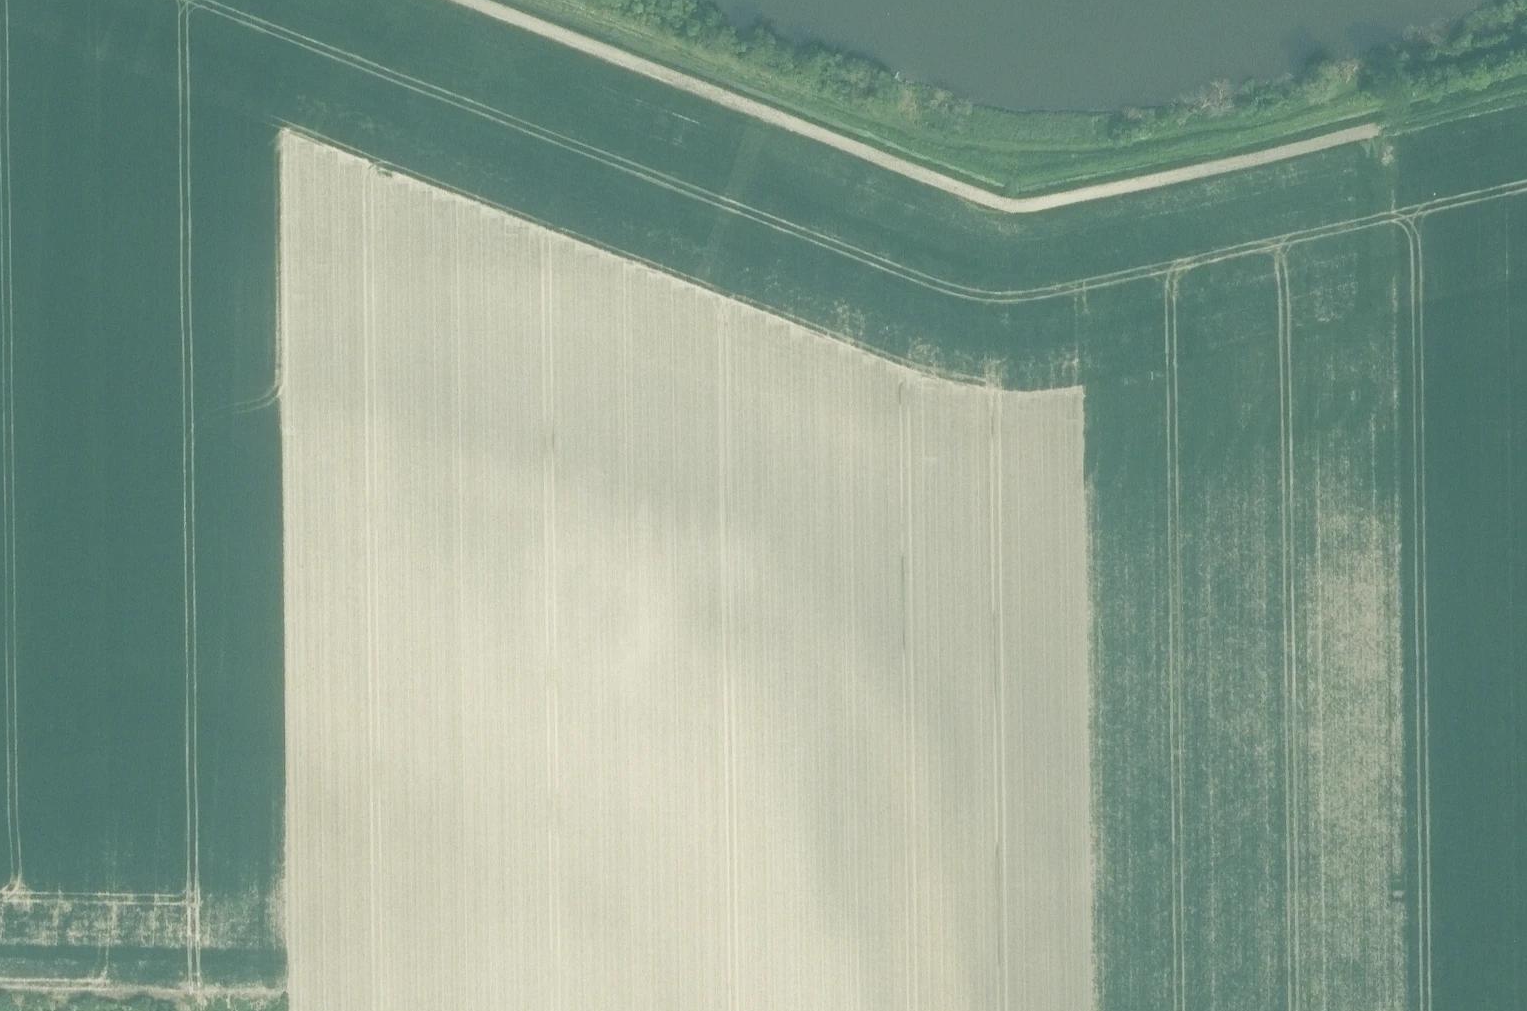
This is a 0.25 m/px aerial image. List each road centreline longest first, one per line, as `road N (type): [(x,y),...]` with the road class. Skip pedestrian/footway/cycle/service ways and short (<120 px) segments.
road 1 (track): [(536,0),(858,123),(959,147),(1105,145),(1306,104),(1526,8)]

